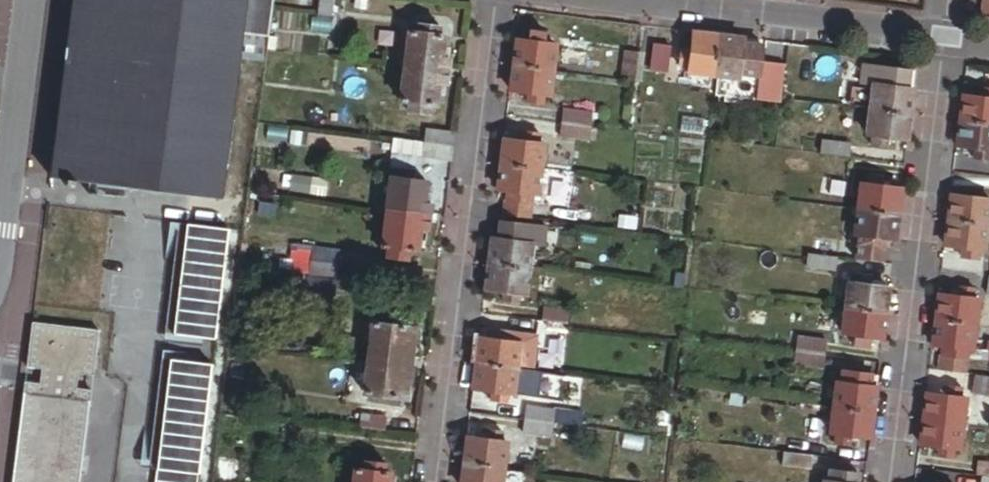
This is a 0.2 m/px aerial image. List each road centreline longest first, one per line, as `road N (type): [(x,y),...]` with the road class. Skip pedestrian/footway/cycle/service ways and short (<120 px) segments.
road 1 (residential): [(498,0),(438,481)]
road 2 (residential): [(943,36),(891,481)]
road 3 (residential): [(943,36),(653,0)]
road 4 (tertiary): [(32,0),(0,256)]

